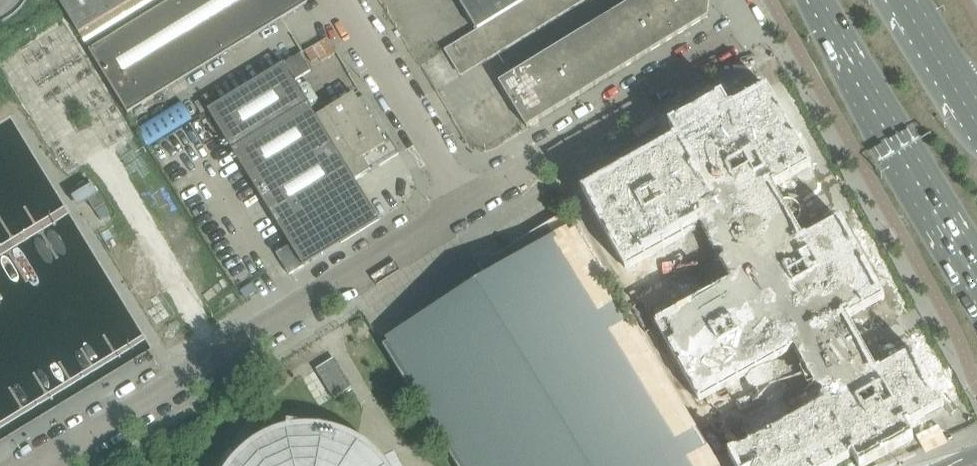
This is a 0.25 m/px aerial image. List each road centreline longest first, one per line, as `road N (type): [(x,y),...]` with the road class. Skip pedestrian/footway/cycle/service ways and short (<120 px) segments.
road 1 (unclassified): [(39,465),(465,204)]
road 2 (unclassified): [(465,204),(755,28)]
road 3 (primary): [(822,0),(976,256)]
road 4 (unclassified): [(465,204),(341,0)]
road 5 (primary): [(976,112),(909,0)]

